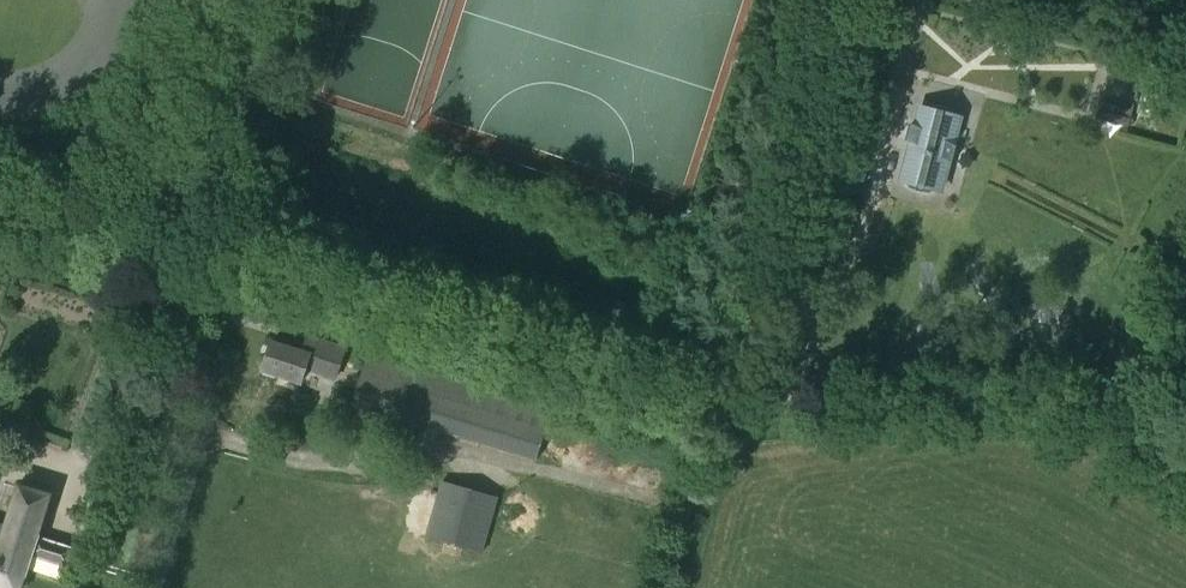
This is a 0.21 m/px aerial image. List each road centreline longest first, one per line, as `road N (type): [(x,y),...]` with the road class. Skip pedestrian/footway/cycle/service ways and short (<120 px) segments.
road 1 (unclassified): [(193,462),(204,393),(178,242),(260,0)]
road 2 (track): [(156,587),(193,462)]

